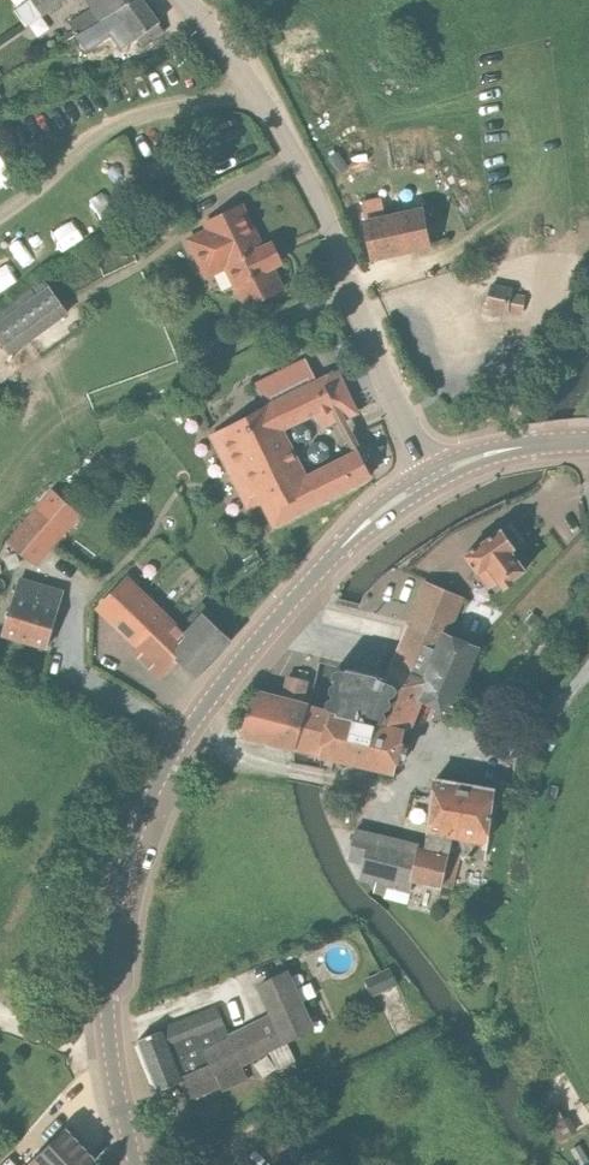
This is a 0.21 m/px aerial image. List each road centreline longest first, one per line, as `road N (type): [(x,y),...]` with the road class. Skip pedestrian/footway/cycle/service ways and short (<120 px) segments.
road 1 (tertiary): [(136,1164),(107,1007),(120,892),(144,815),(216,693),(343,548),(425,483)]
road 2 (residential): [(425,483),(314,194),(266,109),(185,0)]
road 3 (tertiary): [(425,483),(486,452),(561,442)]

